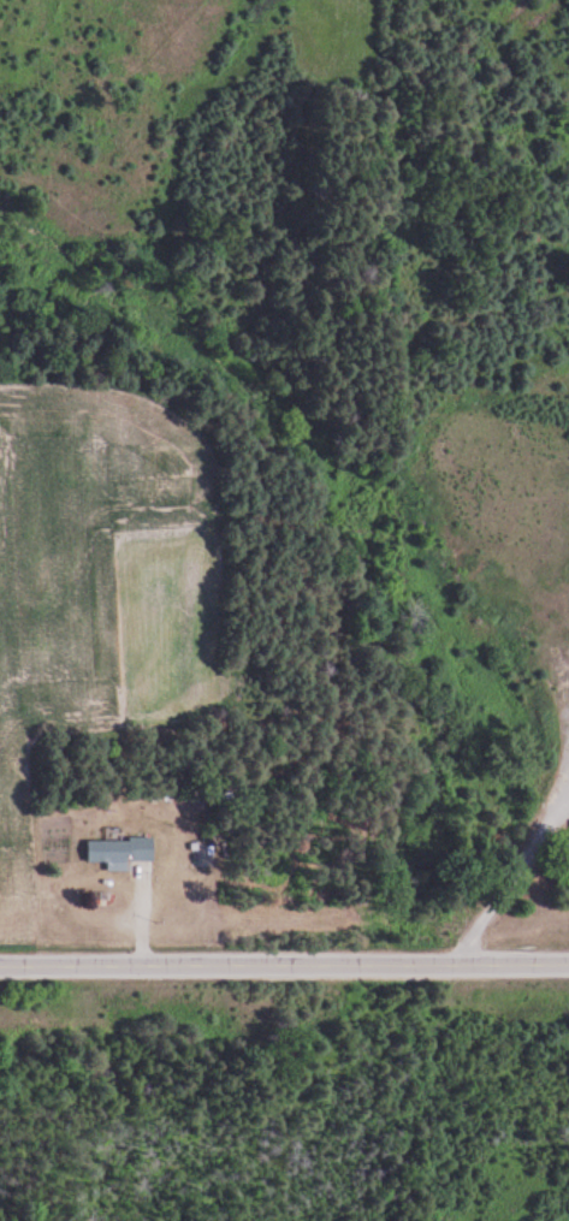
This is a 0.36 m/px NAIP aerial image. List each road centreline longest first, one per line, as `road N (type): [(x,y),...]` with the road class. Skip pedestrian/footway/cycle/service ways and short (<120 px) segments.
road 1 (residential): [(0,965),(568,961)]

